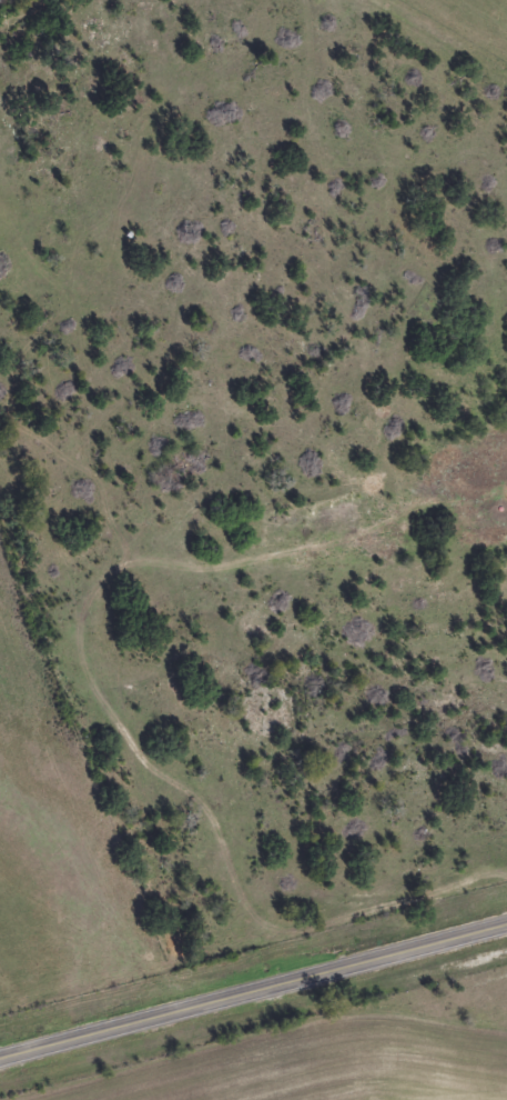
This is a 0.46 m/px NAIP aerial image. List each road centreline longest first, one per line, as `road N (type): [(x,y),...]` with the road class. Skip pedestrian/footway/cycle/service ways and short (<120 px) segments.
road 1 (primary): [(0,1057),(506,925)]

